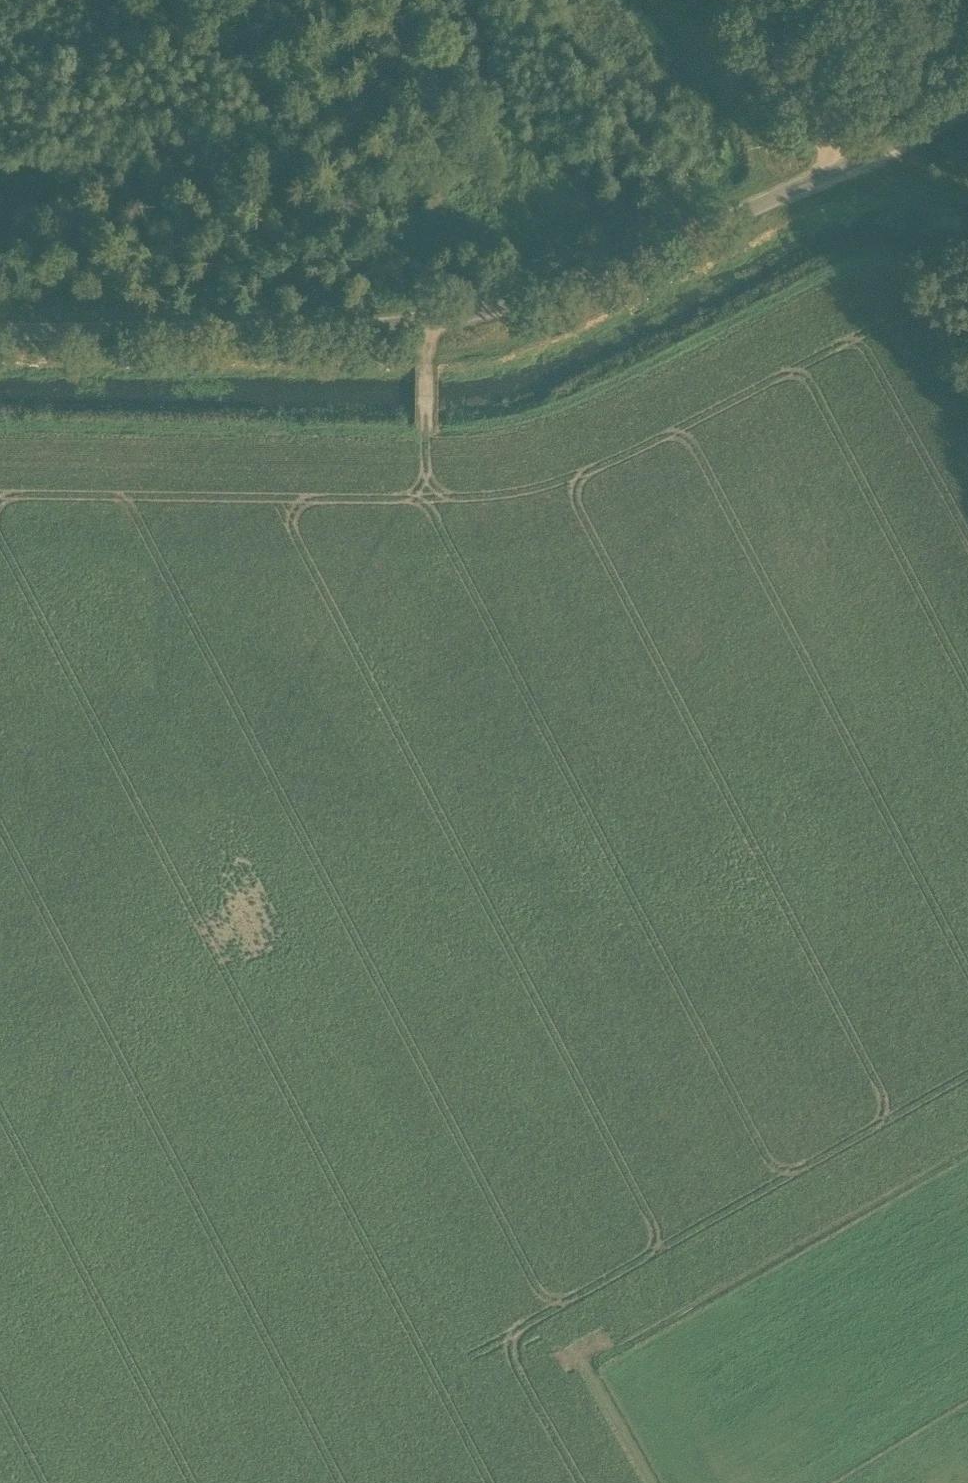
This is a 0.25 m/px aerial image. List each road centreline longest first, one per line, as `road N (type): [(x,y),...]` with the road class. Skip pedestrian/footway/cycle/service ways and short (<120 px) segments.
road 1 (unclassified): [(0,330),(311,327),(471,306),(570,275),(967,106)]
road 2 (track): [(666,0),(730,95),(767,194)]
road 3 (track): [(840,164),(751,0)]
road 4 (track): [(422,317),(428,440)]

